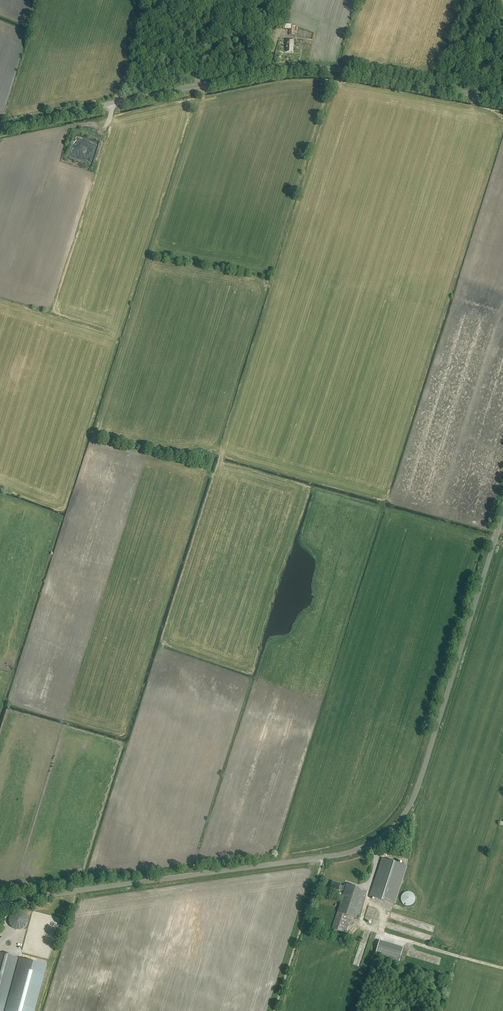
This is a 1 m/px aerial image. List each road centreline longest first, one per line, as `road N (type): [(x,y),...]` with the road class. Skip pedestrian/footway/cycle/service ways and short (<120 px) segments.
road 1 (tertiary): [(0,903),(341,855),(388,833),(418,786),(502,513)]
road 2 (unclassified): [(0,127),(304,67),(502,100)]
road 3 (track): [(502,969),(381,932),(378,907),(367,898),(377,858),(371,844)]

